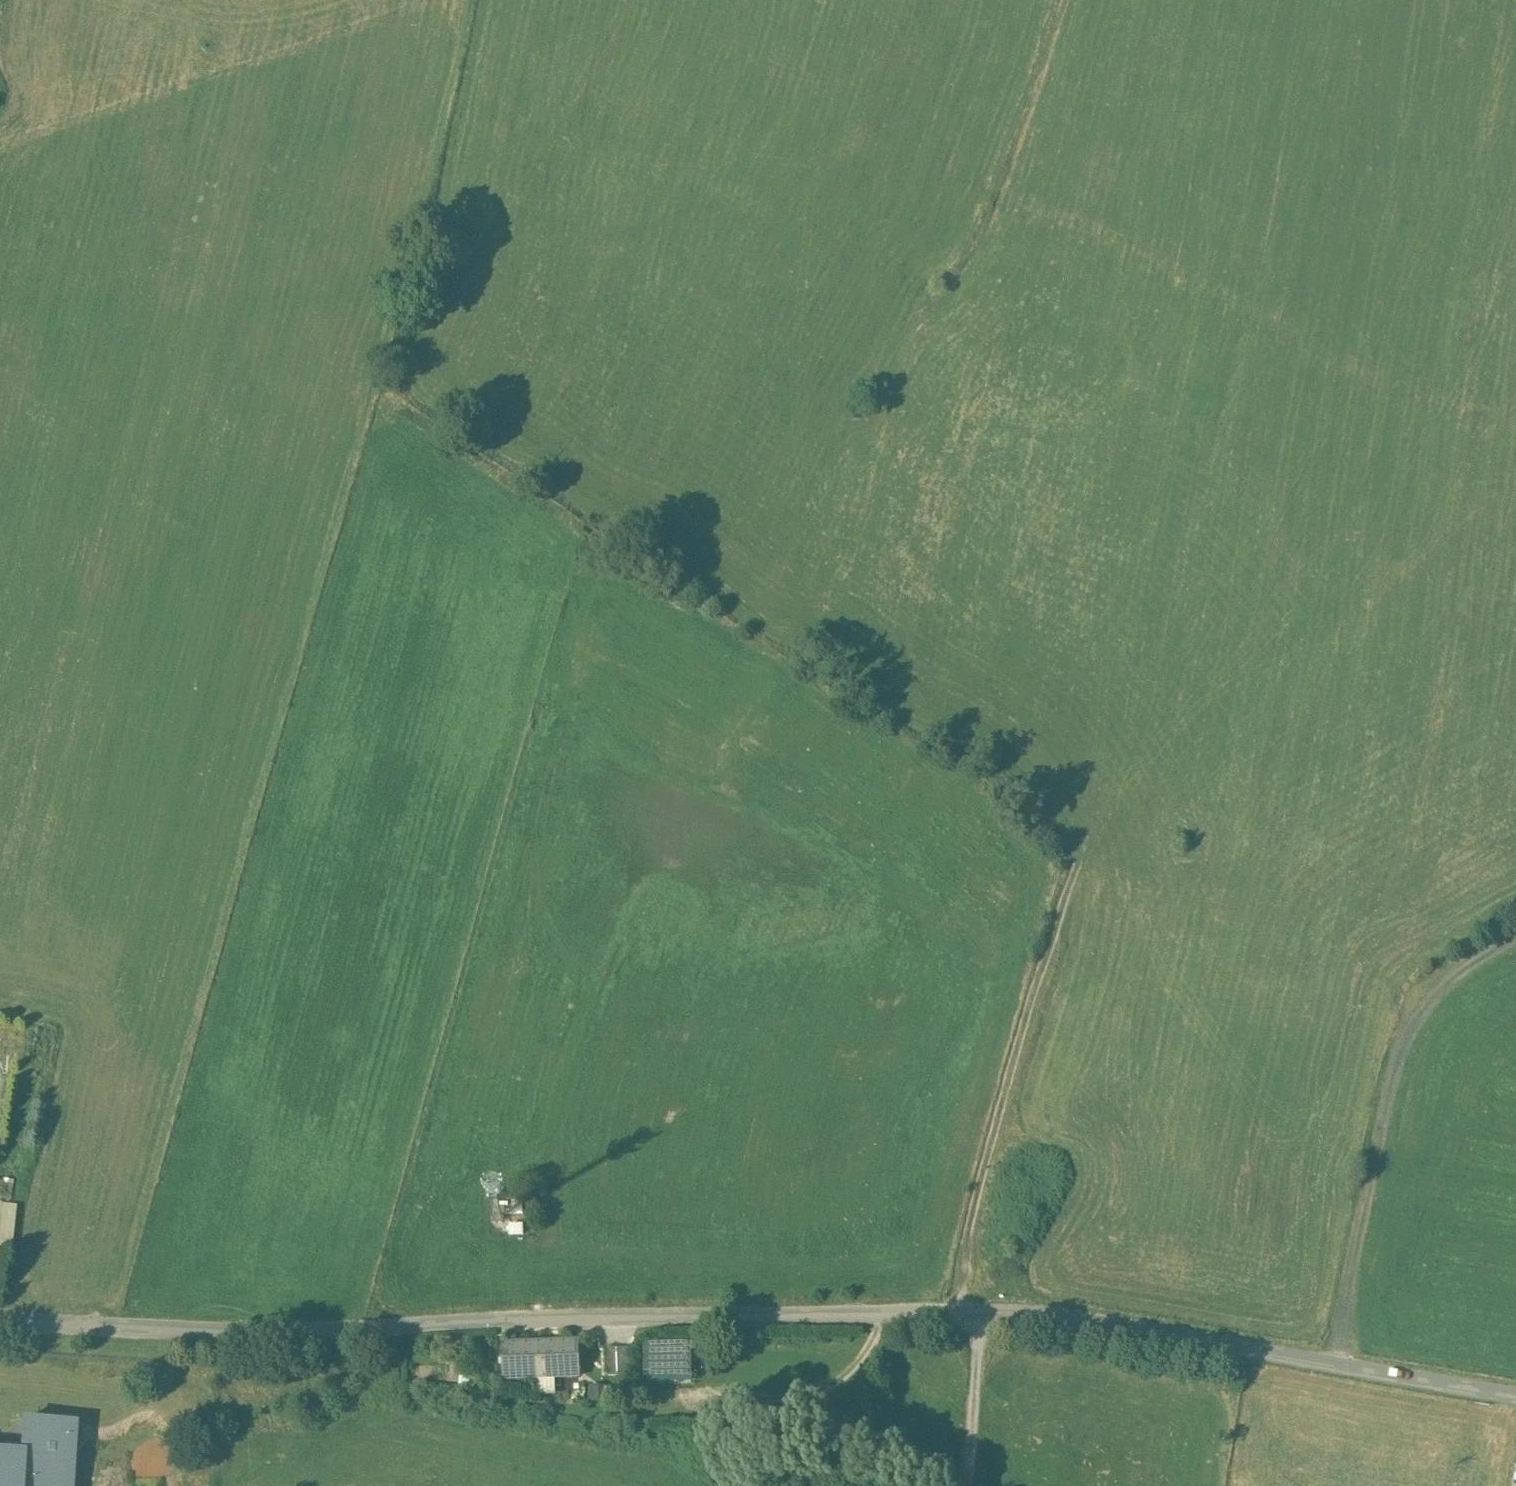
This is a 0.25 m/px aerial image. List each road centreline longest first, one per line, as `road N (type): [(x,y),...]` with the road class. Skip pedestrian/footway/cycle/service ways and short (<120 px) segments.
road 1 (unclassified): [(1515,1395),(1056,1319),(521,1319),(269,1333),(0,1317)]
road 2 (track): [(1338,1364),(1398,1051),(1445,982),(1515,941)]
road 3 (track): [(958,1485),(965,1453),(959,1426),(892,1317)]

